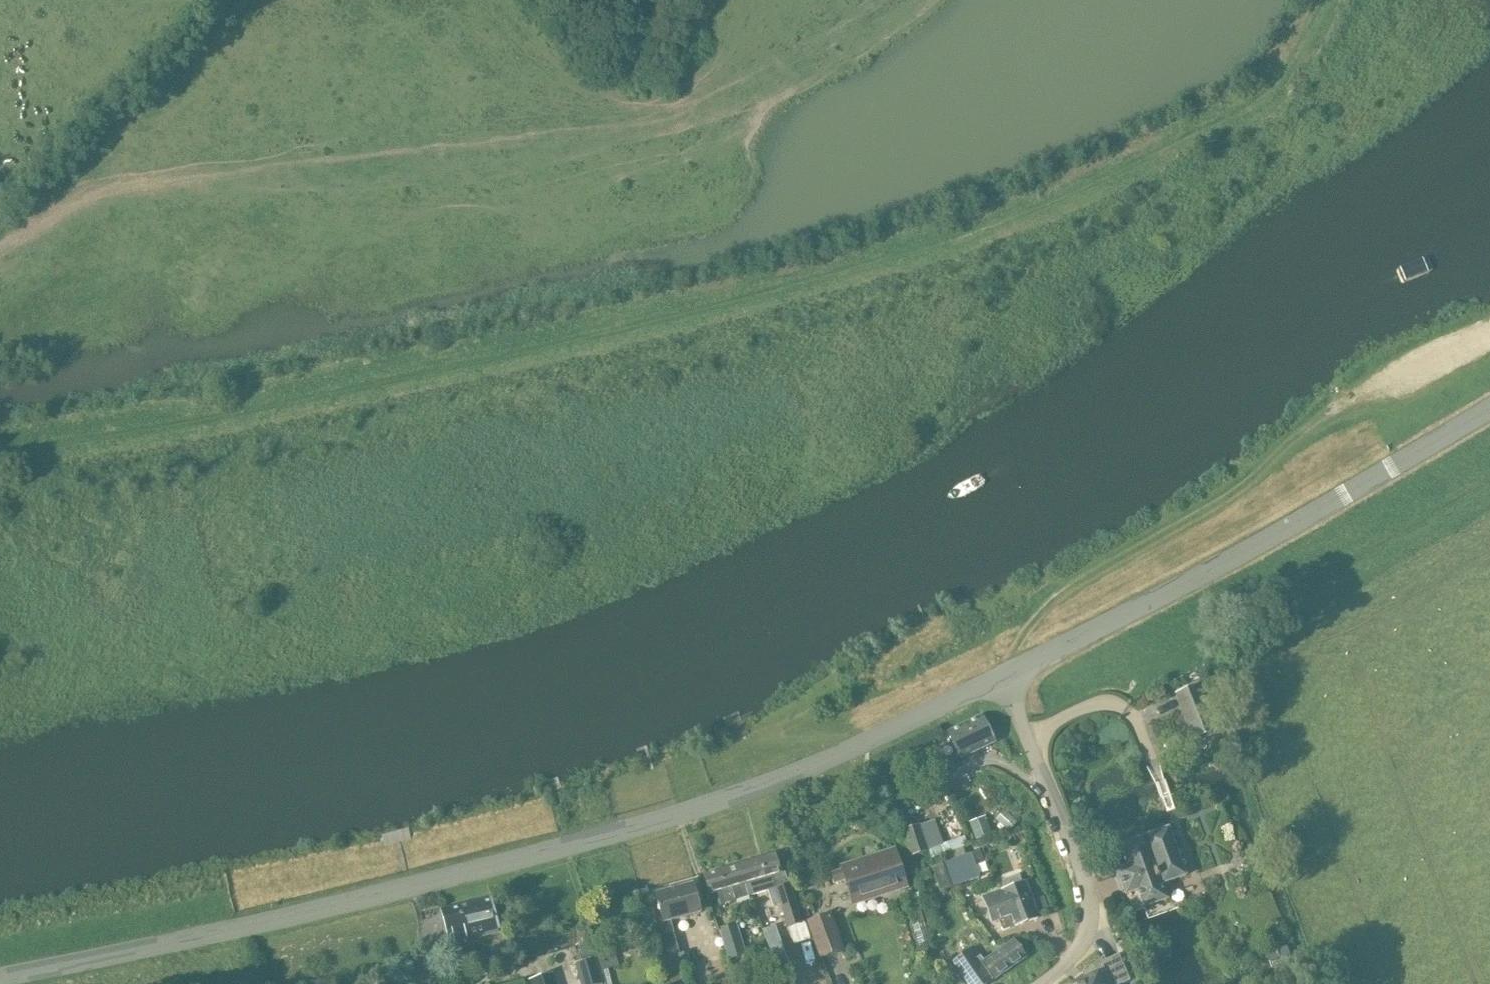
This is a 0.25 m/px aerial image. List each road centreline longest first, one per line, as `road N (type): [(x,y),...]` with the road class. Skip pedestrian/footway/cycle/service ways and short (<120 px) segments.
road 1 (tertiary): [(17,983),(559,856),(856,749),(1001,684)]
road 2 (track): [(1489,333),(1428,370),(1337,402),(1224,496),(1070,581),(1029,618),(1001,684)]
road 3 (tertiary): [(1001,684),(1489,409)]
road 4 (track): [(0,256),(59,228),(213,77),(323,0)]
road 5 (unclassified): [(1045,983),(1085,938),(1089,897),(1001,684)]

